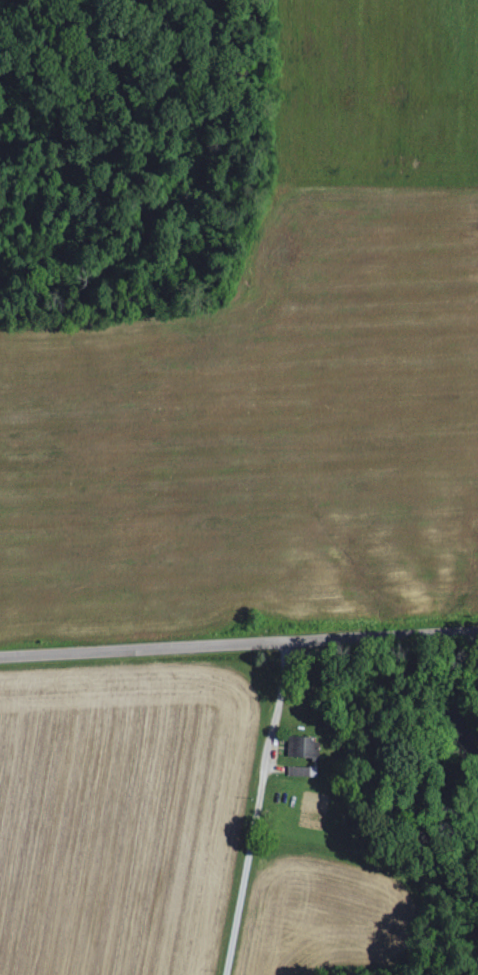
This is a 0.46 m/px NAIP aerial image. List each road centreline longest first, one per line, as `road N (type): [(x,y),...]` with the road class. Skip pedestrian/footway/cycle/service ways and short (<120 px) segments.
road 1 (residential): [(477,631),(0,656)]

